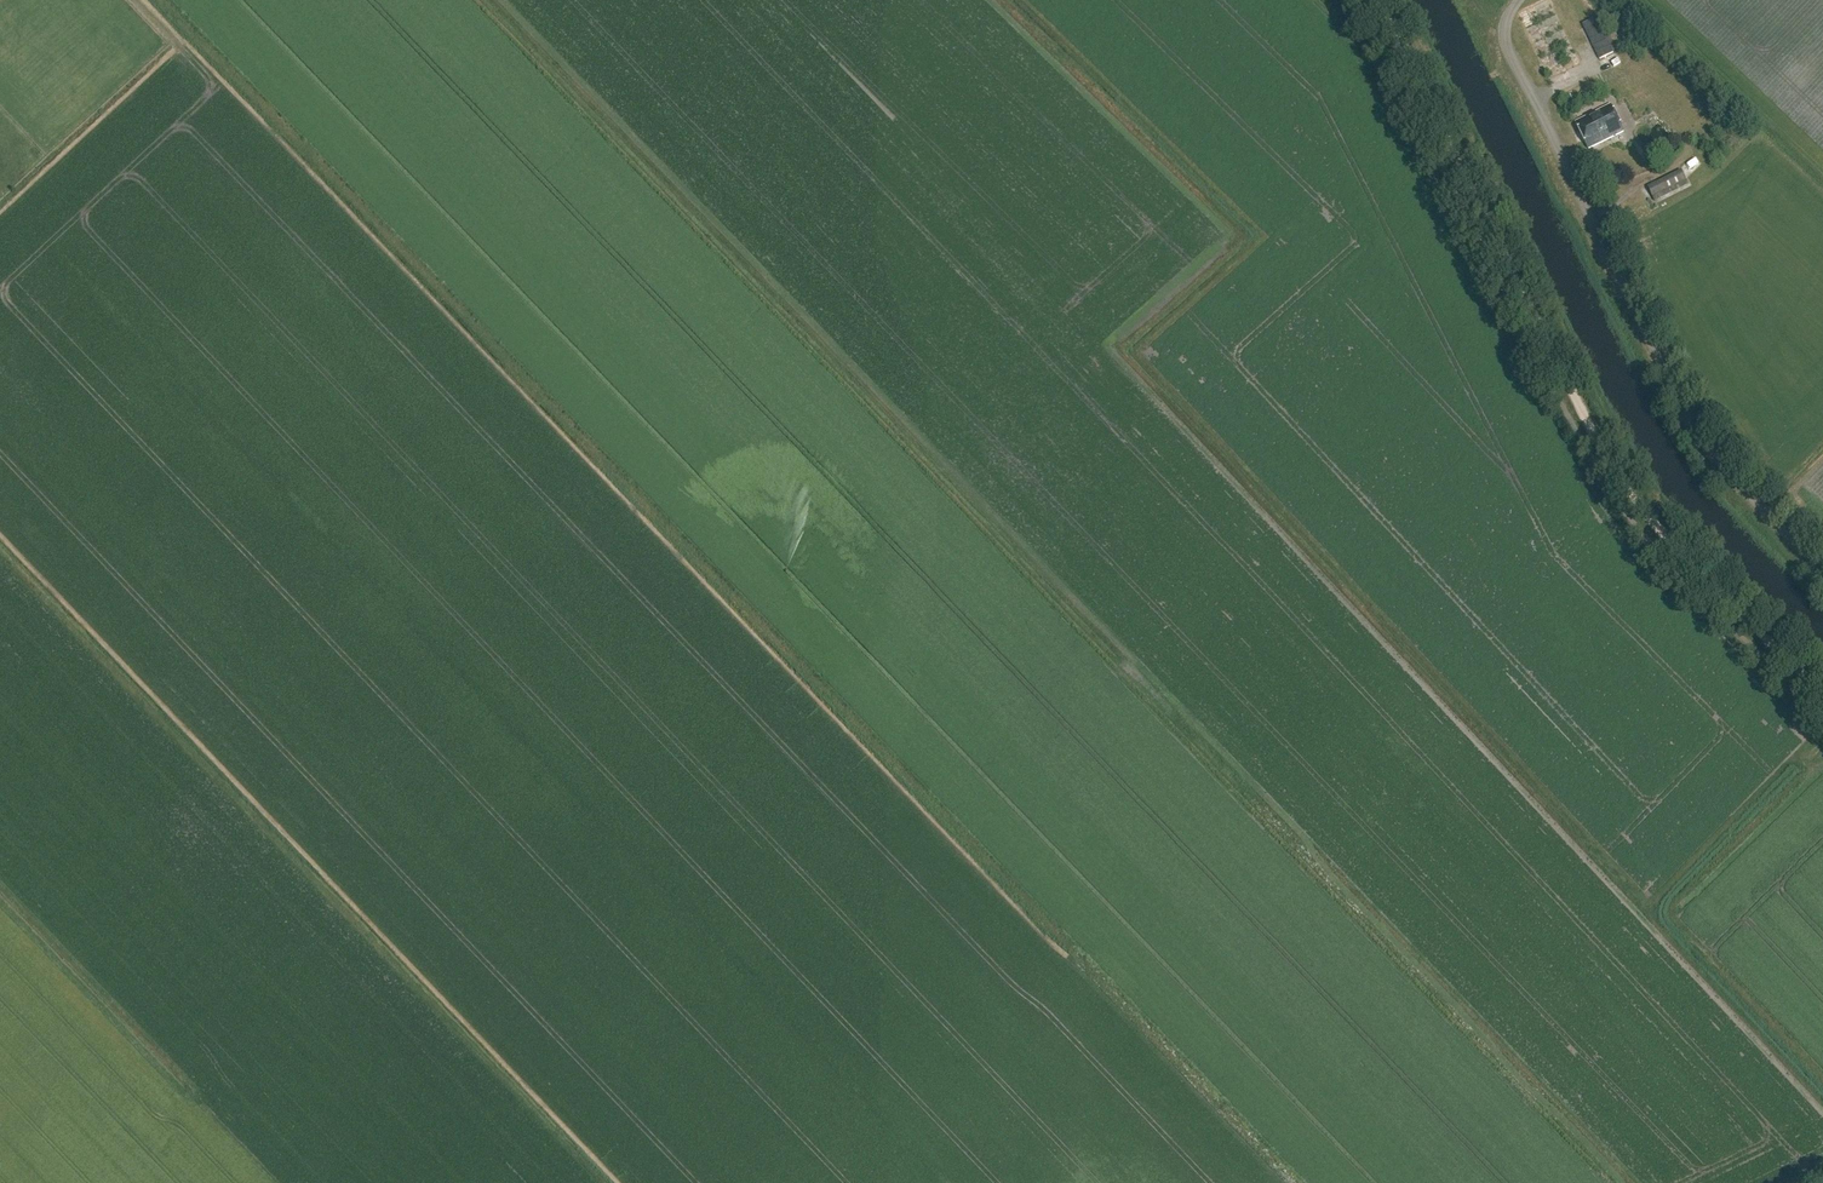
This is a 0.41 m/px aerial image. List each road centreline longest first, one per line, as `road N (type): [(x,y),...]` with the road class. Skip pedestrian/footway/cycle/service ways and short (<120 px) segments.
road 1 (track): [(1378,0),(1616,473),(1673,548),(1822,696)]
road 2 (track): [(1822,570),(1714,455),(1674,387),(1508,44),(1508,18),(1522,0)]

